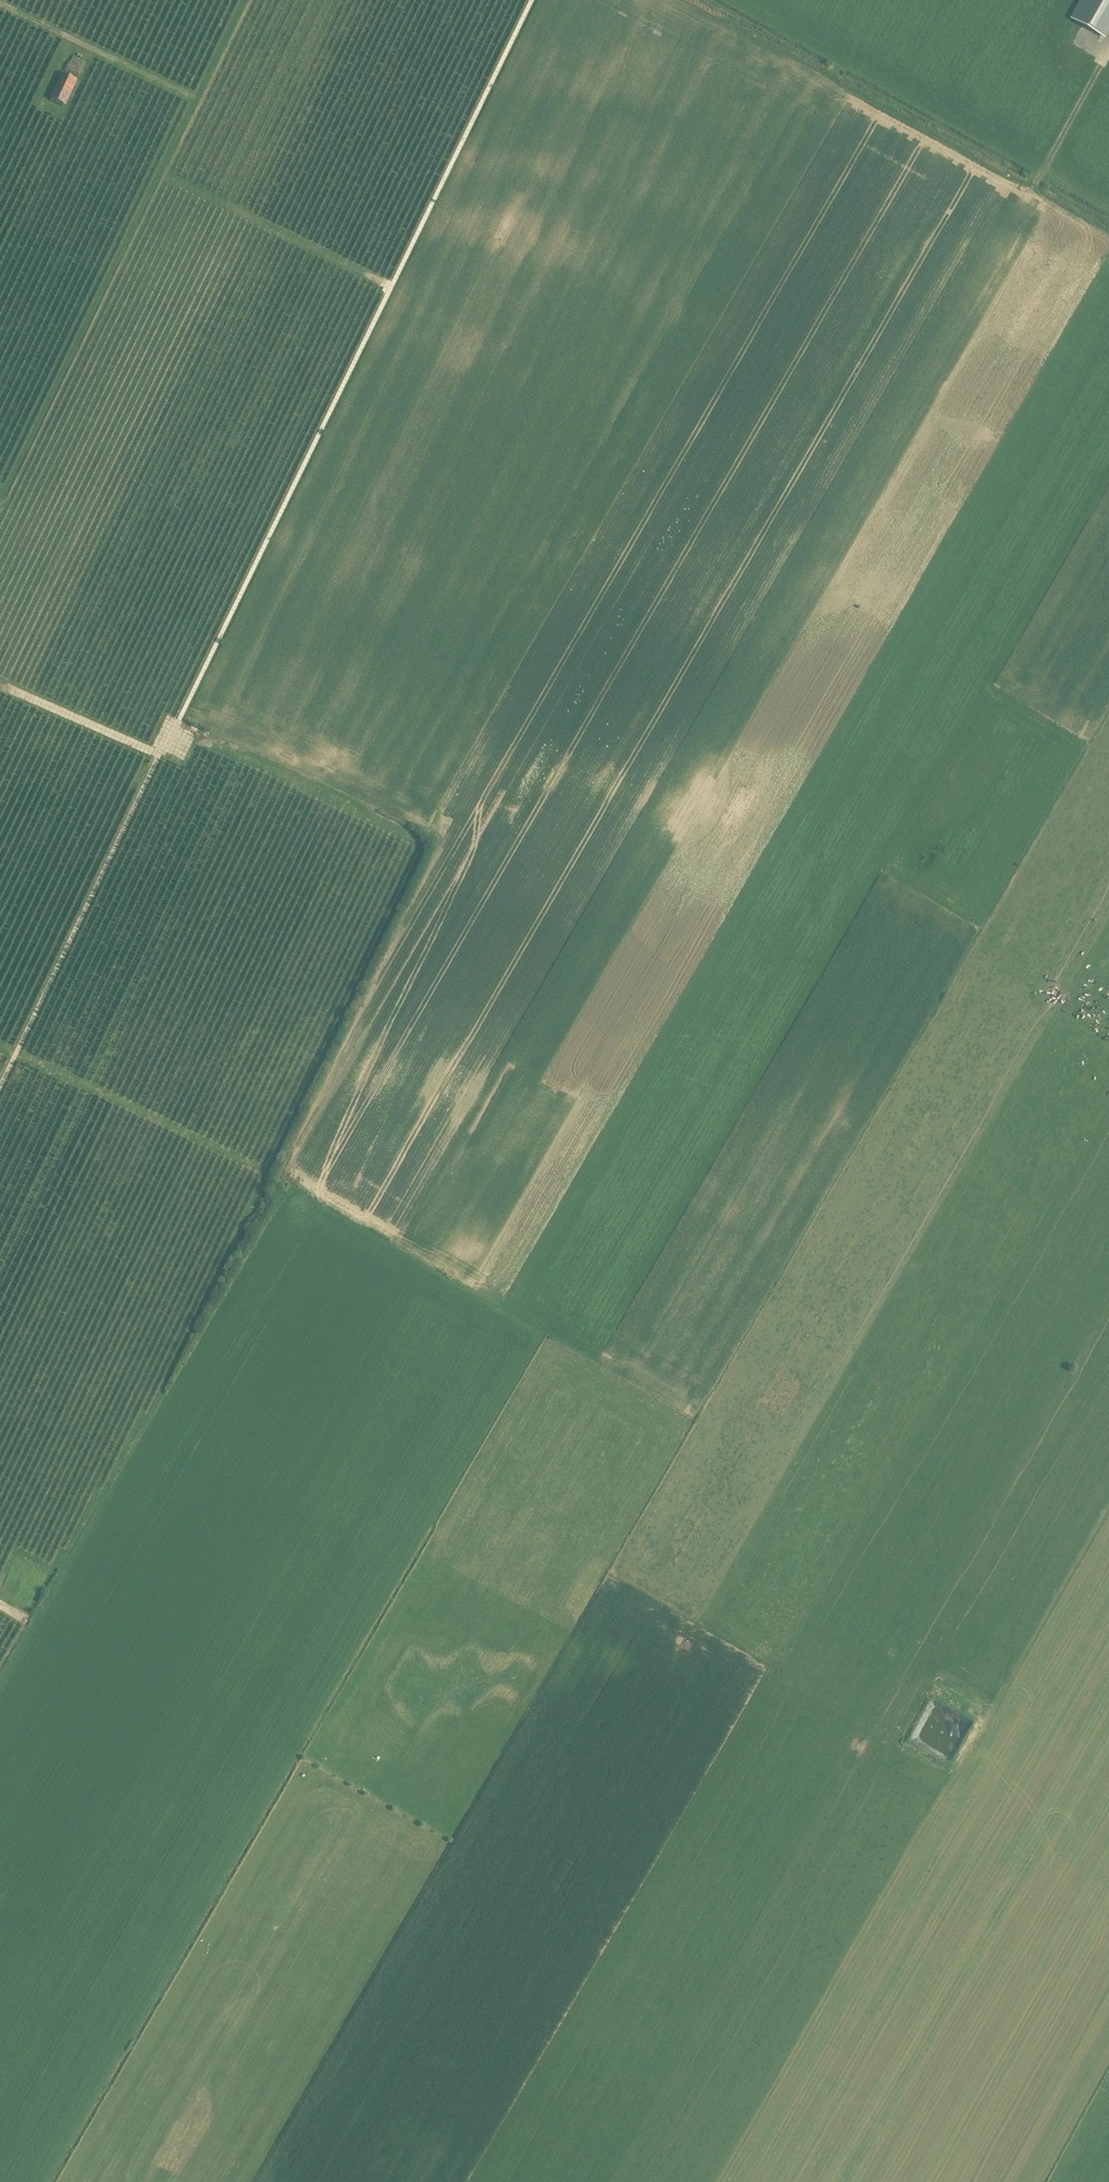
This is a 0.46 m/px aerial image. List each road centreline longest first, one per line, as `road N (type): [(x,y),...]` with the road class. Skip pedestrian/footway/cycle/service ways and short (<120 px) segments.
road 1 (track): [(531,0),(0,1086)]
road 2 (track): [(0,496),(7,499),(243,0)]
road 3 (track): [(266,1173),(0,1046)]
road 4 (track): [(391,287),(160,172)]
road 5 (track): [(196,98),(0,4)]
road 6 (track): [(158,755),(9,688)]
road 7 (track): [(1029,188),(1101,62)]

